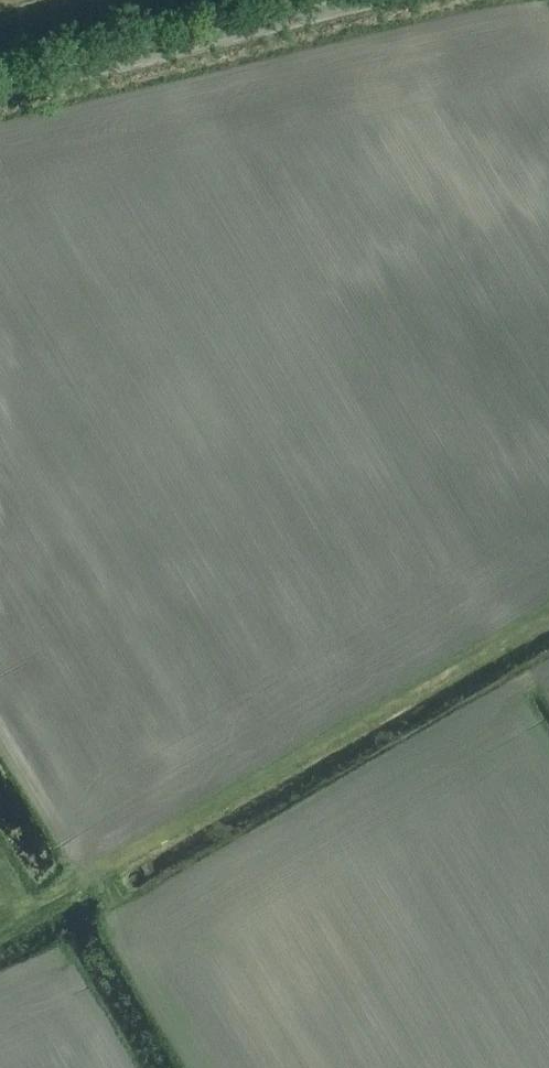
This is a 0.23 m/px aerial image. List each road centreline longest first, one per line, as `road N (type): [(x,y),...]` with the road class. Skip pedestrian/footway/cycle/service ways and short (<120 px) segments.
road 1 (unclassified): [(0,91),(373,0)]

